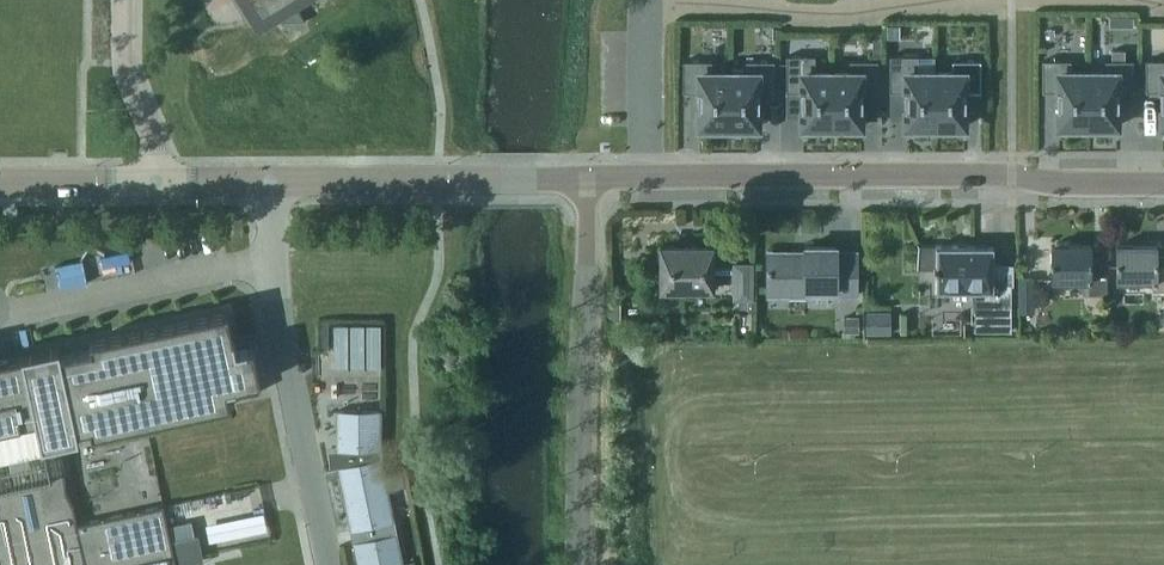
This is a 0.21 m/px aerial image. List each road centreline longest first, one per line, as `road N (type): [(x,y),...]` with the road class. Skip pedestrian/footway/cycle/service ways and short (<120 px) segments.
road 1 (tertiary): [(1163,183),(1059,184),(1009,172),(648,175)]
road 2 (residential): [(579,564),(582,176)]
road 3 (unclassified): [(333,564),(267,256)]
road 4 (tertiary): [(268,179),(547,178)]
road 5 (unclassified): [(267,256),(0,309)]
road 6 (residential): [(939,0),(802,12),(675,0)]
road 7 (unclassified): [(162,178),(127,77),(127,0)]
road 8 (residential): [(648,175),(647,0)]
road 9 (tertiary): [(0,181),(162,178)]

